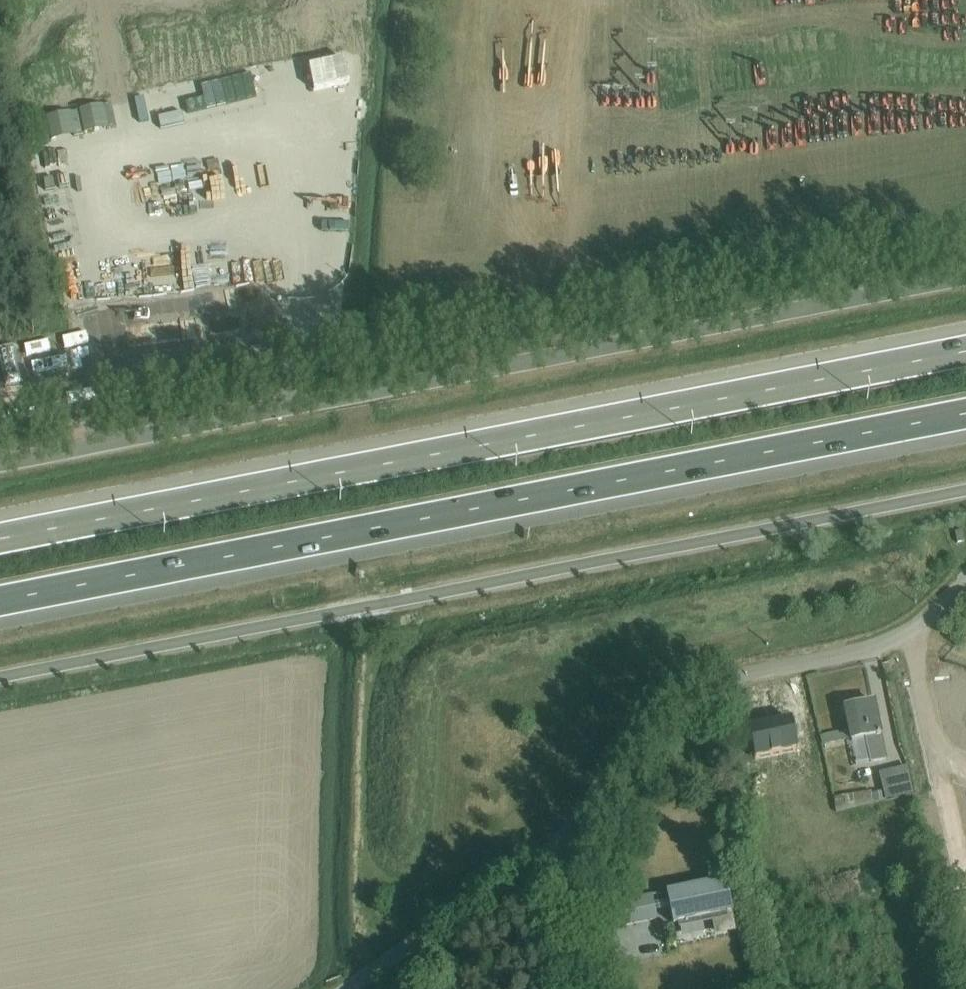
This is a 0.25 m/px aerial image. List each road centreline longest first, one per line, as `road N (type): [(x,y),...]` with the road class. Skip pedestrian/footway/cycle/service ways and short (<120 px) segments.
road 1 (tertiary): [(965,279),(0,469)]
road 2 (motorway): [(0,601),(965,413)]
road 3 (motorway): [(965,351),(0,538)]
road 4 (unclassified): [(965,492),(0,676)]
road 5 (unclassified): [(965,578),(940,613),(864,651),(690,689),(653,709),(553,847),(351,988)]
road 6 (track): [(574,988),(553,847)]

